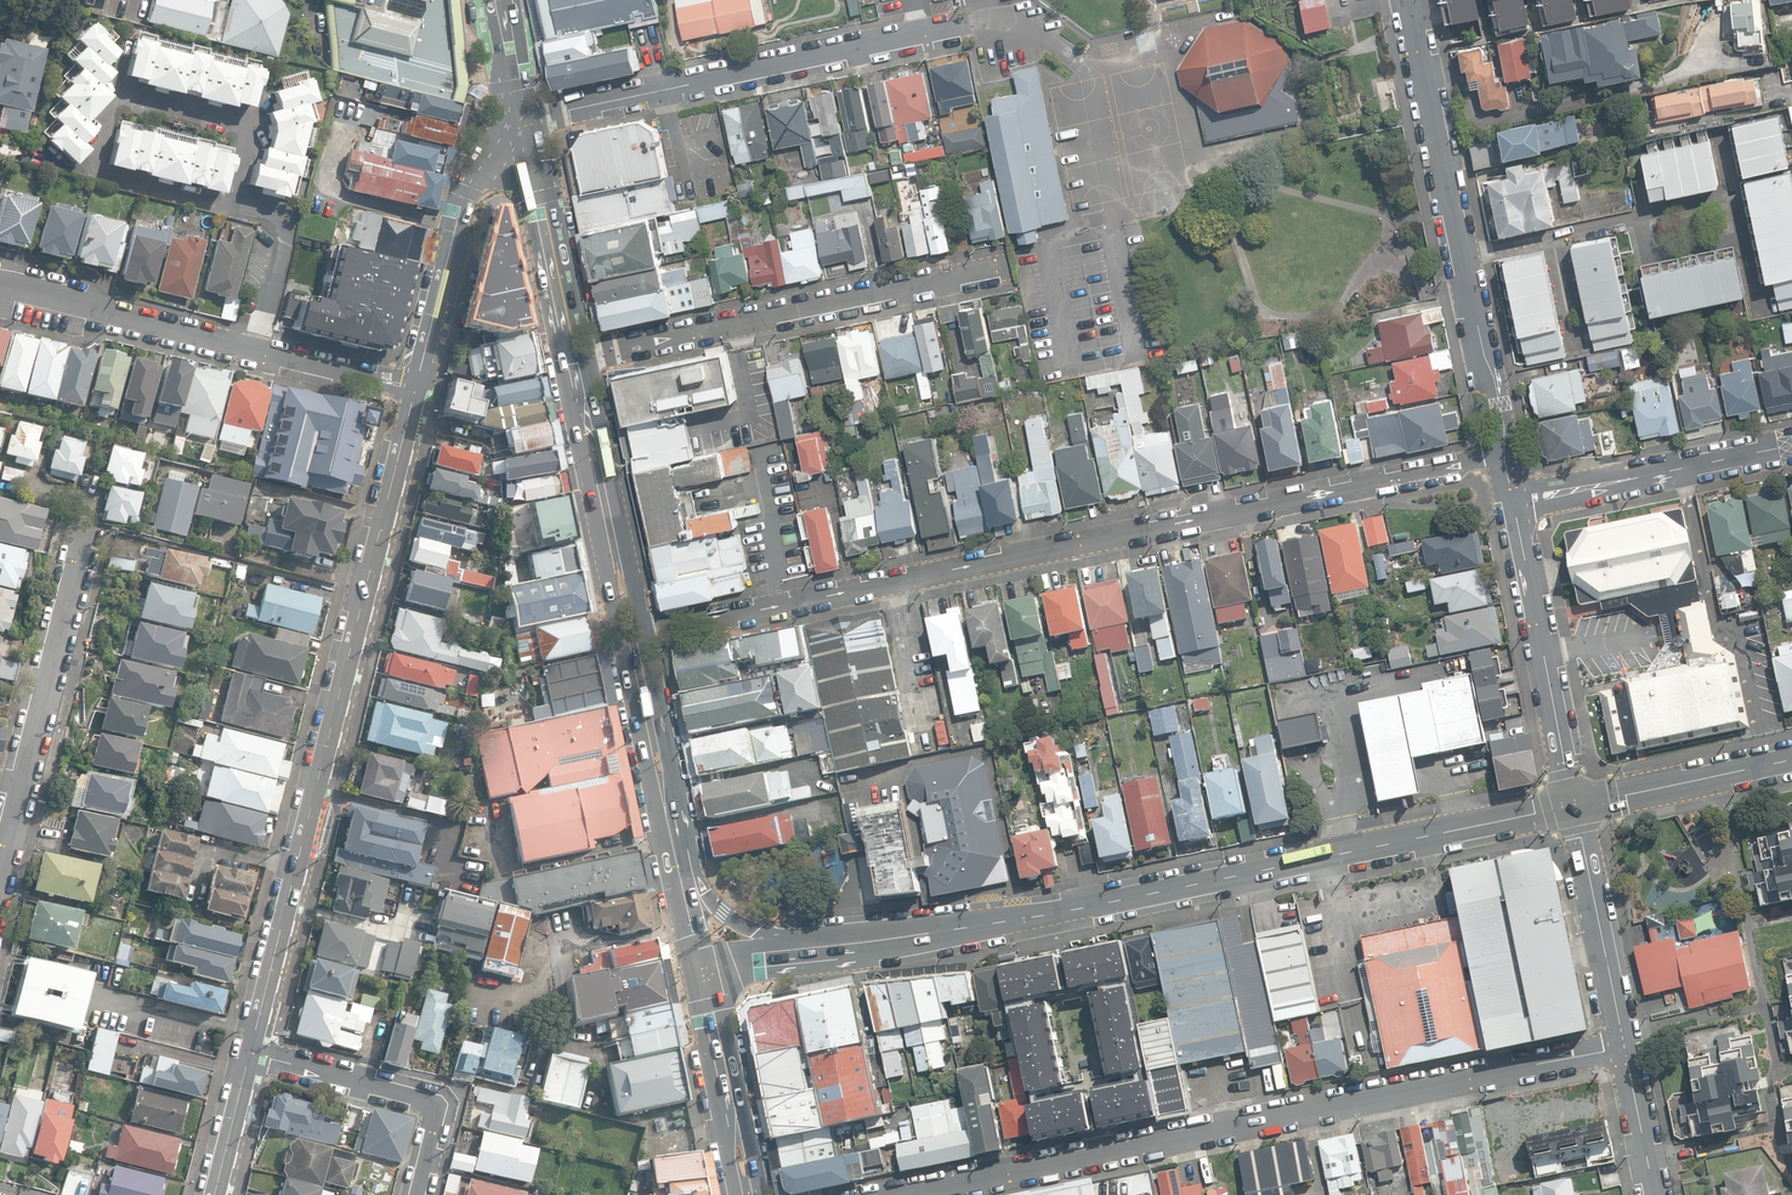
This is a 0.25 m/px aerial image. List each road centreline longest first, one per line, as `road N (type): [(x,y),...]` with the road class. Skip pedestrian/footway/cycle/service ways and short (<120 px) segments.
road 1 (residential): [(633,635),(1506,456)]
road 2 (unclassified): [(1625,1047),(912,1194)]
road 3 (secondary): [(864,943),(1038,917),(1575,805)]
road 4 (secondary): [(417,385),(251,1051)]
road 5 (residential): [(1506,456),(1409,0)]
road 6 (residential): [(970,26),(555,113),(524,130)]
road 7 (residential): [(575,356),(1005,268)]
road 8 (unclassified): [(0,286),(417,385)]
road 9 (residential): [(88,529),(0,870)]
road 10 (residential): [(1575,805),(1516,502)]
road 11 (residential): [(251,1051),(433,1099),(439,1107),(422,1194)]
road 12 (secondary): [(524,130),(464,191),(417,385)]
road 13 (secondary): [(575,356),(633,635)]
road 14 (residential): [(1516,502),(1791,445)]
road 15 (residential): [(1625,1047),(1575,805)]
road 16 (secondary): [(673,840),(706,893),(747,927),(773,937),(864,943)]
road 17 (secondary): [(700,965),(748,1194)]
road 18 (secondary): [(524,130),(575,356)]
road 19 (secondary): [(1575,805),(1791,760)]
road 20 (secondary): [(633,635),(673,840)]
road 21 (secondary): [(700,965),(864,943)]
road 22 (residential): [(1656,1194),(1625,1047)]
road 23 (secondary): [(251,1051),(215,1194)]
road 24 (secondary): [(501,0),(524,130)]
road 25 (secondary): [(673,840),(700,965)]

